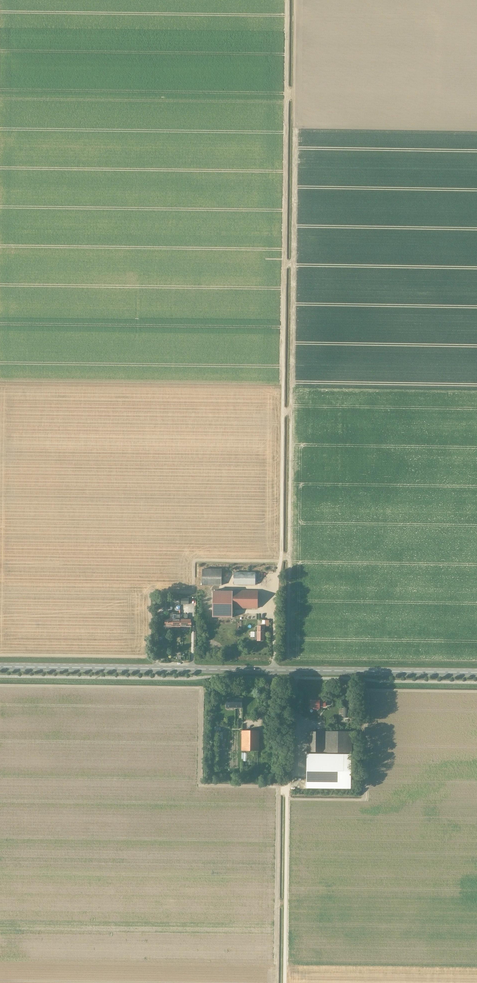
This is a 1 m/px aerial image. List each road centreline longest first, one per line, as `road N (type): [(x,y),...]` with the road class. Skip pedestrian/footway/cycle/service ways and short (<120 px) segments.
road 1 (secondary): [(476,673),(0,667)]

